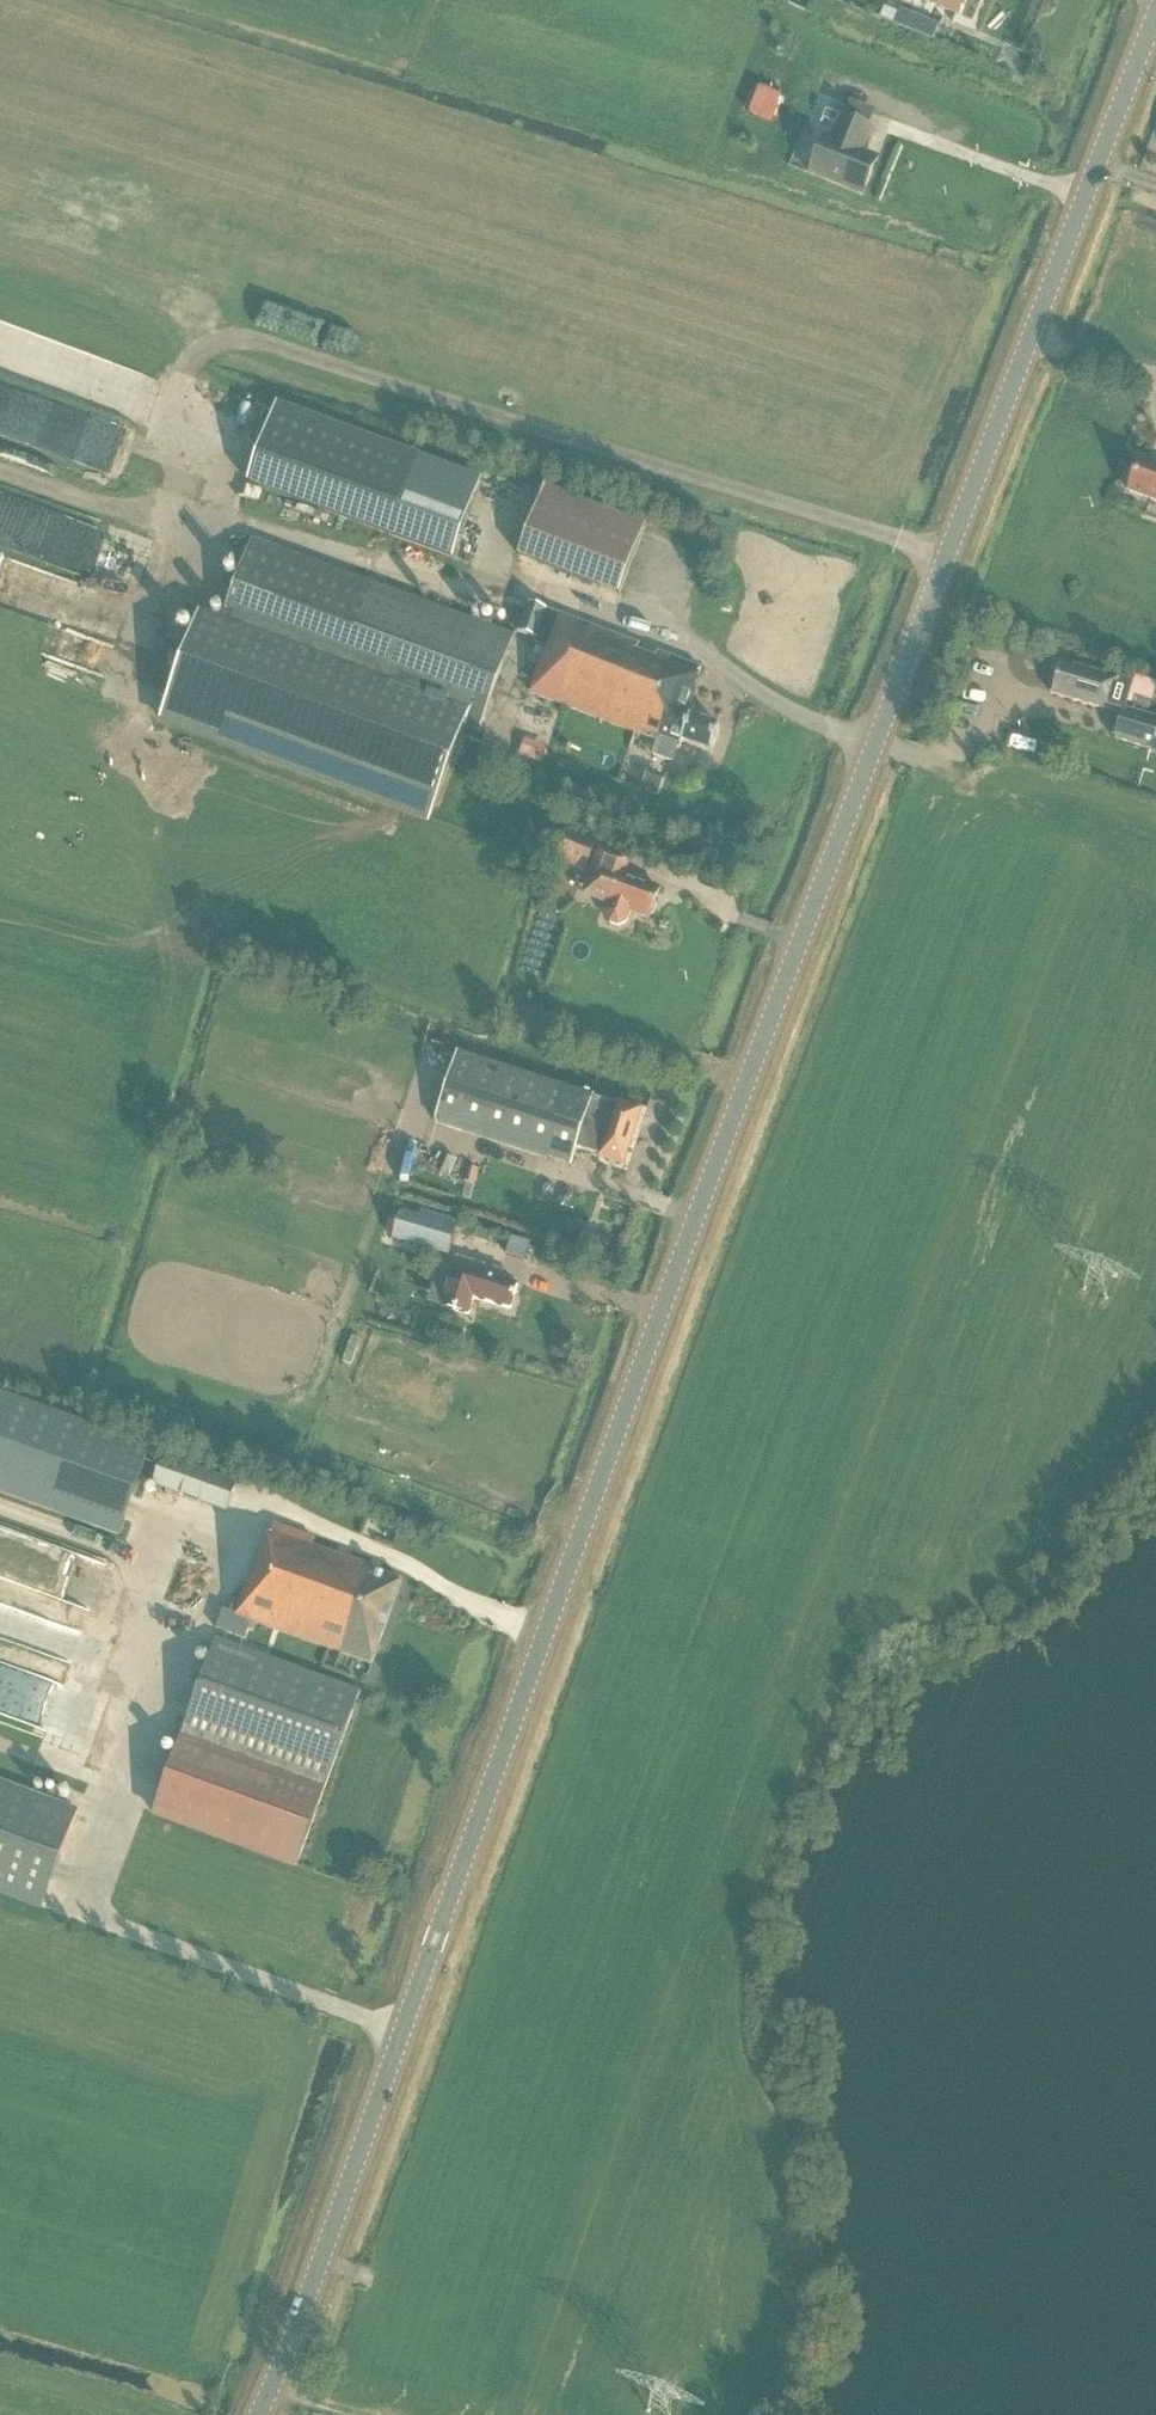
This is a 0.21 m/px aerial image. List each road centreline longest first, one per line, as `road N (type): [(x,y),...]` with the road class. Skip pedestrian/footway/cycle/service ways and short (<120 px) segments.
road 1 (tertiary): [(258,2414),(322,2258),(696,1217),(1155,14)]

